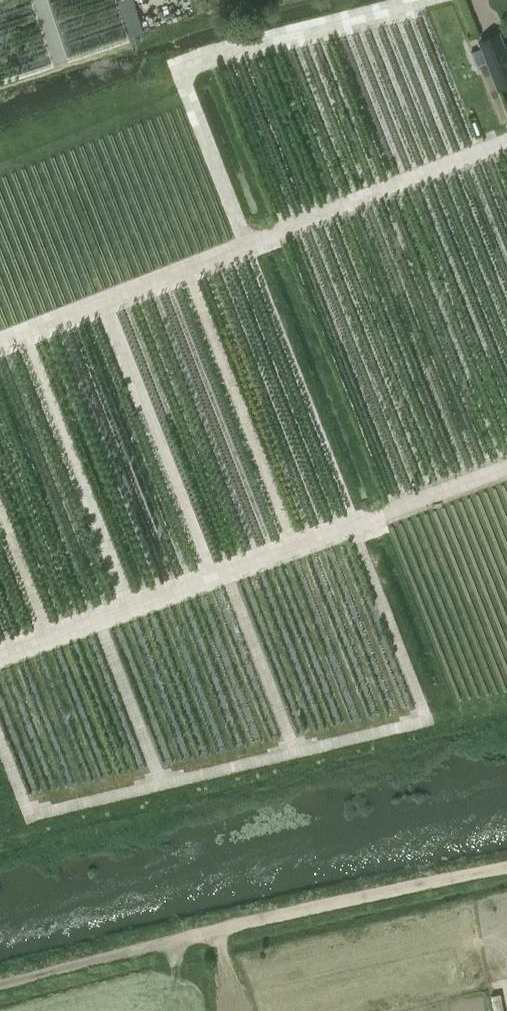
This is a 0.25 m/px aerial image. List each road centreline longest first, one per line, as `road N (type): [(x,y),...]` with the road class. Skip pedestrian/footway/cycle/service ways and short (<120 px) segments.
road 1 (unclassified): [(206,936),(506,871)]
road 2 (track): [(0,987),(206,936)]

